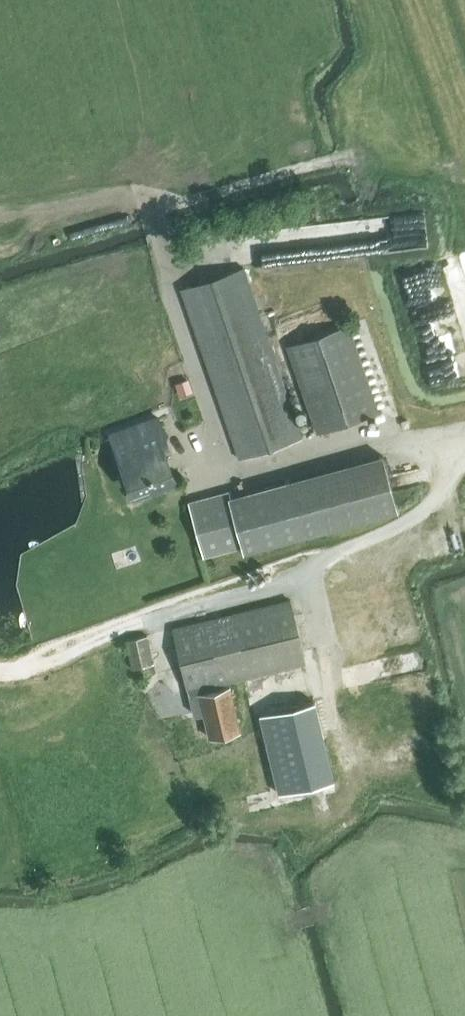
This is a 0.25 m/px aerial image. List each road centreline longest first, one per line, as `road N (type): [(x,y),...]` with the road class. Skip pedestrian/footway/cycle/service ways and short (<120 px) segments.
road 1 (track): [(161,619),(46,661)]

